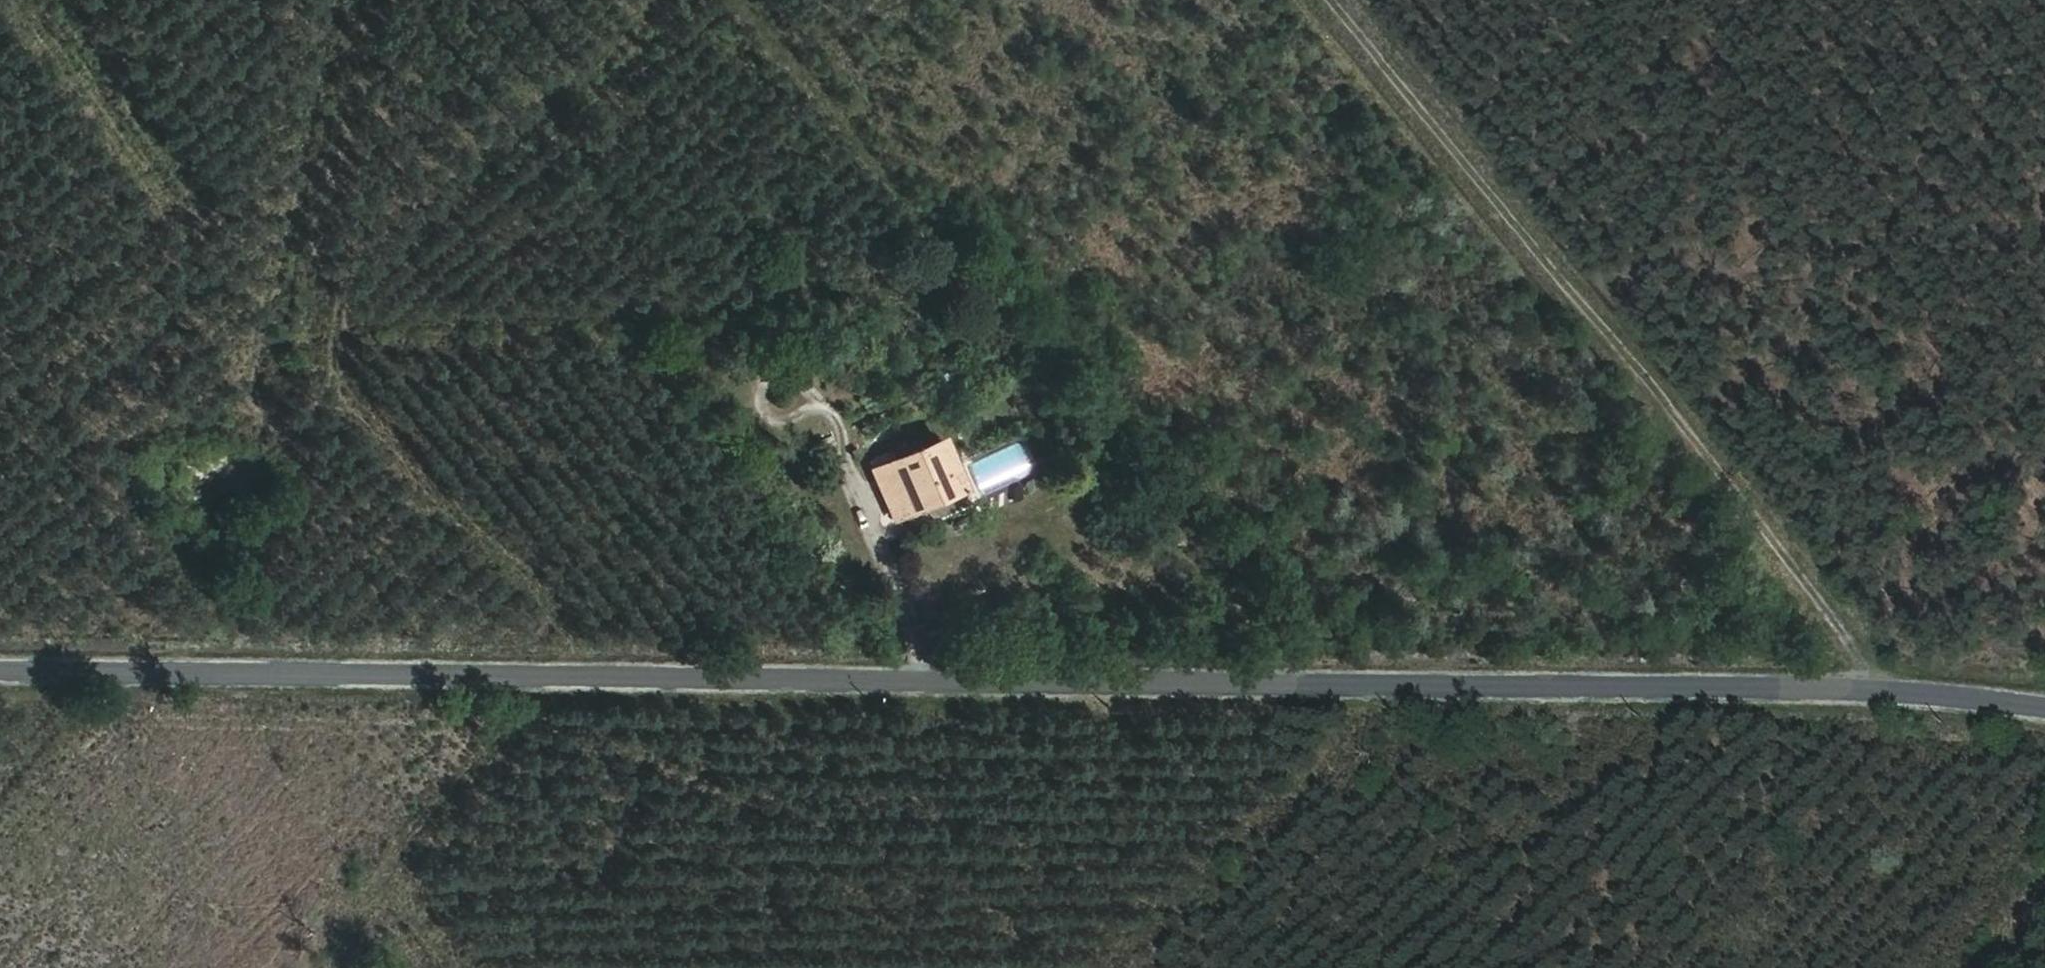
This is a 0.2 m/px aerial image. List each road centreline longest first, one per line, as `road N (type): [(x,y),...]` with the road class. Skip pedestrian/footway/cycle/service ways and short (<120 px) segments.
road 1 (unclassified): [(2044,718),(1912,696),(0,664)]

